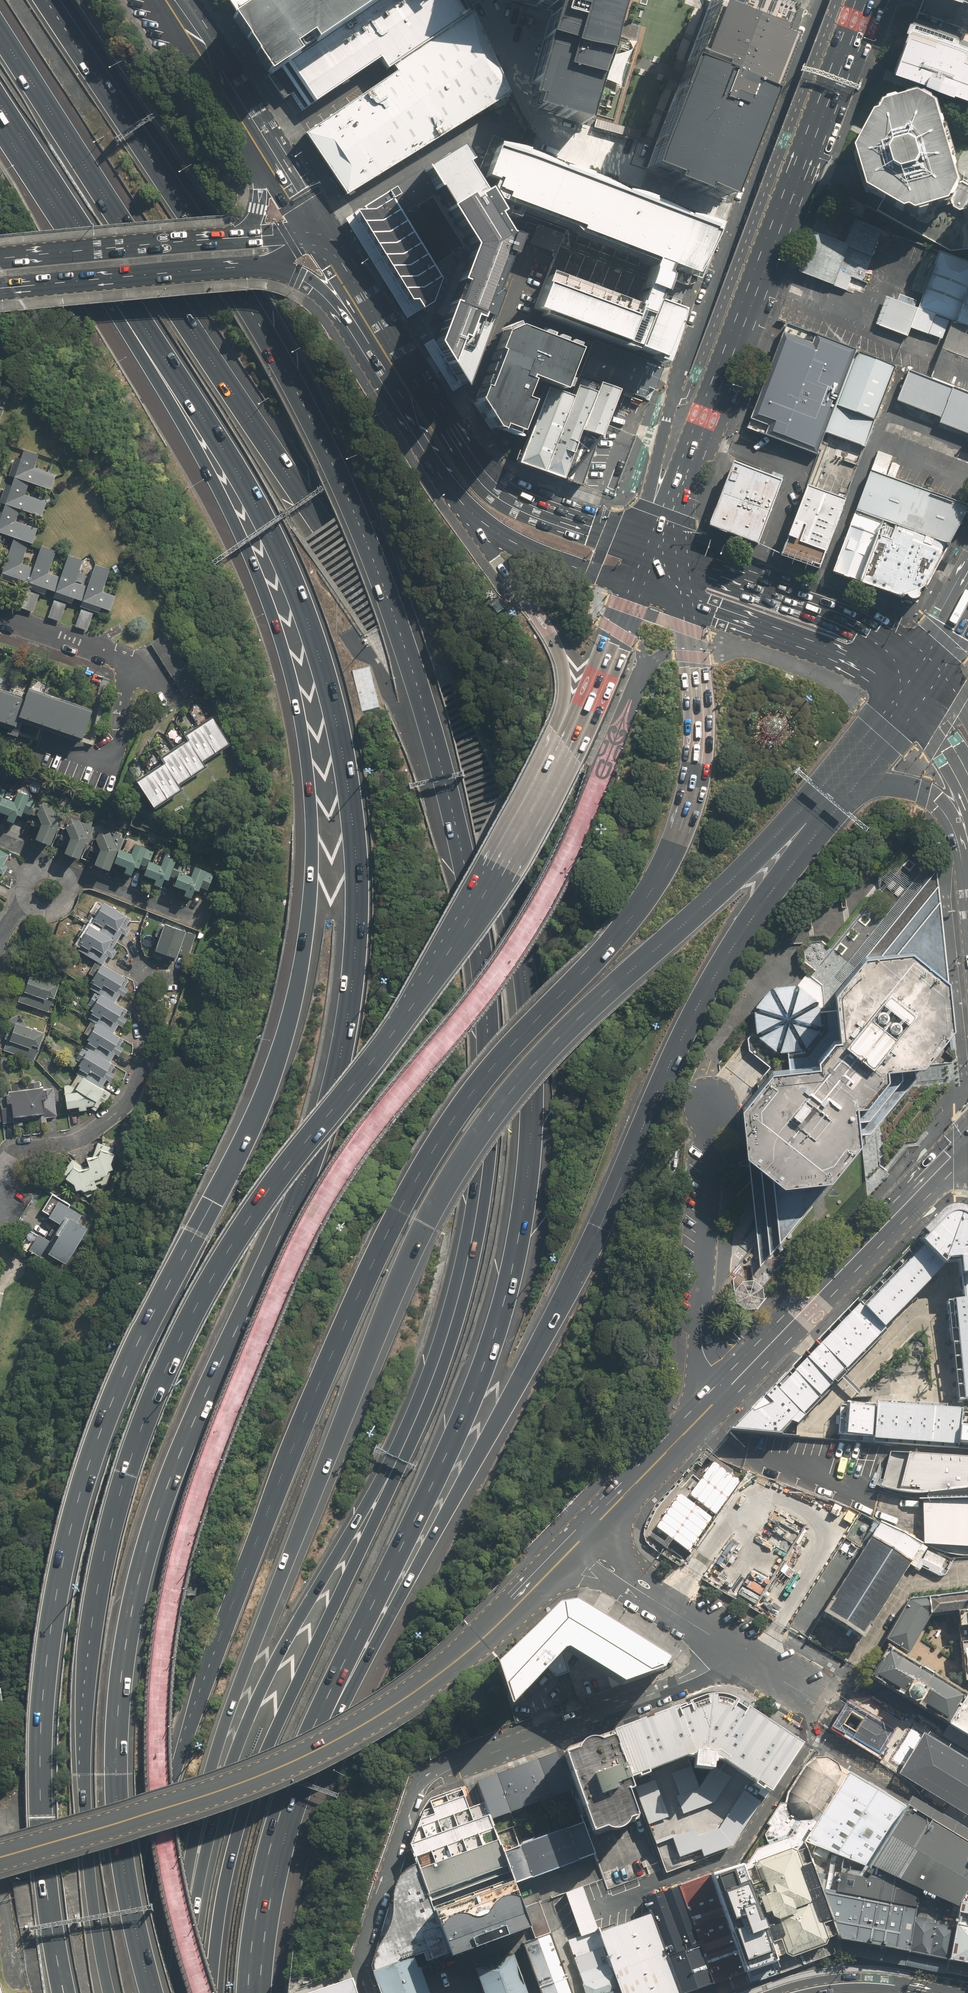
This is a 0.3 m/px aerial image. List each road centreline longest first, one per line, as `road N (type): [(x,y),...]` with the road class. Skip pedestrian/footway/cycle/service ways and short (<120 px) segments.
road 1 (motorway): [(0,26),(171,303),(450,723),(501,855),(520,930),(533,1046),(532,1141),(513,1269),(470,1408),(298,1764)]
road 2 (motorway): [(152,1992),(120,1847),(115,1774),(128,1627),(177,1462),(293,1206),(336,1076),(358,873),(341,735),(302,606),(257,506),(131,306)]
road 3 (motorway): [(64,1992),(40,1777),(64,1563),(126,1370),(250,1128),(279,1053),(300,980),(313,859),(307,742),(284,634),(255,555),(152,371),(131,306)]
road 4 (motorway): [(46,0),(273,342),(321,434),(393,612),(446,789),(472,924),(486,1111),(481,1185),(455,1313),(409,1436)]
road 5 (motorway): [(151,1992),(159,1851),(174,1775),(293,1449),(370,1269),(459,1111),(625,925),(670,854),(692,794),(700,738),(690,629),(677,599)]
road 6 (motorway): [(109,1992),(90,1889),(85,1721),(97,1592),(125,1475),(169,1365),(233,1243),(417,1001),(542,794)]
road 7 (motorway): [(829,793),(555,1041),(443,1192),(352,1390),(218,1745),(190,1899)]
road 8 (motorway): [(829,793),(734,942),(666,1071),(600,1225),(455,1500),(351,1690),(298,1764)]
road 9 (secondary): [(0,1857),(220,1791),(323,1749),(482,1641),(575,1545)]
road 10 (motorway): [(409,1436),(248,1800),(221,1902),(211,1992)]
road 11 (primary): [(657,549),(864,0)]
road 12 (residential): [(657,549),(652,493),(679,370),(818,0)]
road 13 (motorway): [(409,1436),(299,1621),(242,1746),(190,1899)]
road 14 (secondary): [(724,1393),(967,1139)]
road 15 (residential): [(727,1646),(690,1679),(432,1774)]
road 16 (secondary): [(401,379),(515,497),(657,549)]
road 17 (motorway): [(542,794),(564,703),(562,658),(472,513)]
road 18 (residential): [(724,1393),(703,1341),(712,1104)]
road 19 (secondary): [(657,549),(874,632),(925,664)]
road 20 (secondary): [(265,266),(0,289)]
road 21 (secondary): [(900,700),(824,651),(677,599)]
road 22 (motorway): [(131,306),(0,101)]
road 23 (motorway): [(298,1764),(265,1860),(249,1992)]
road 24 (residential): [(369,1992),(363,1951),(409,1808),(432,1774)]
road 25 (motorway): [(542,794),(640,587)]
road 26 (secondary): [(0,260),(218,241)]
road 27 (secondary): [(575,1545),(724,1393)]
road 28 (secondary): [(640,587),(543,556),(472,513)]
road 29 (motorway): [(967,864),(945,812),(919,789),(894,782),(829,793)]
road 30 (residential): [(575,1545),(727,1646)]
road 31 (secondary): [(169,0),(263,148)]
road 32 (residential): [(765,1669),(792,1662),(828,1684),(833,1696),(811,1719),(772,1695)]
road 33 (secondary): [(472,513),(424,451),(401,379)]
road 34 (secondary): [(371,329),(299,278),(265,266)]

